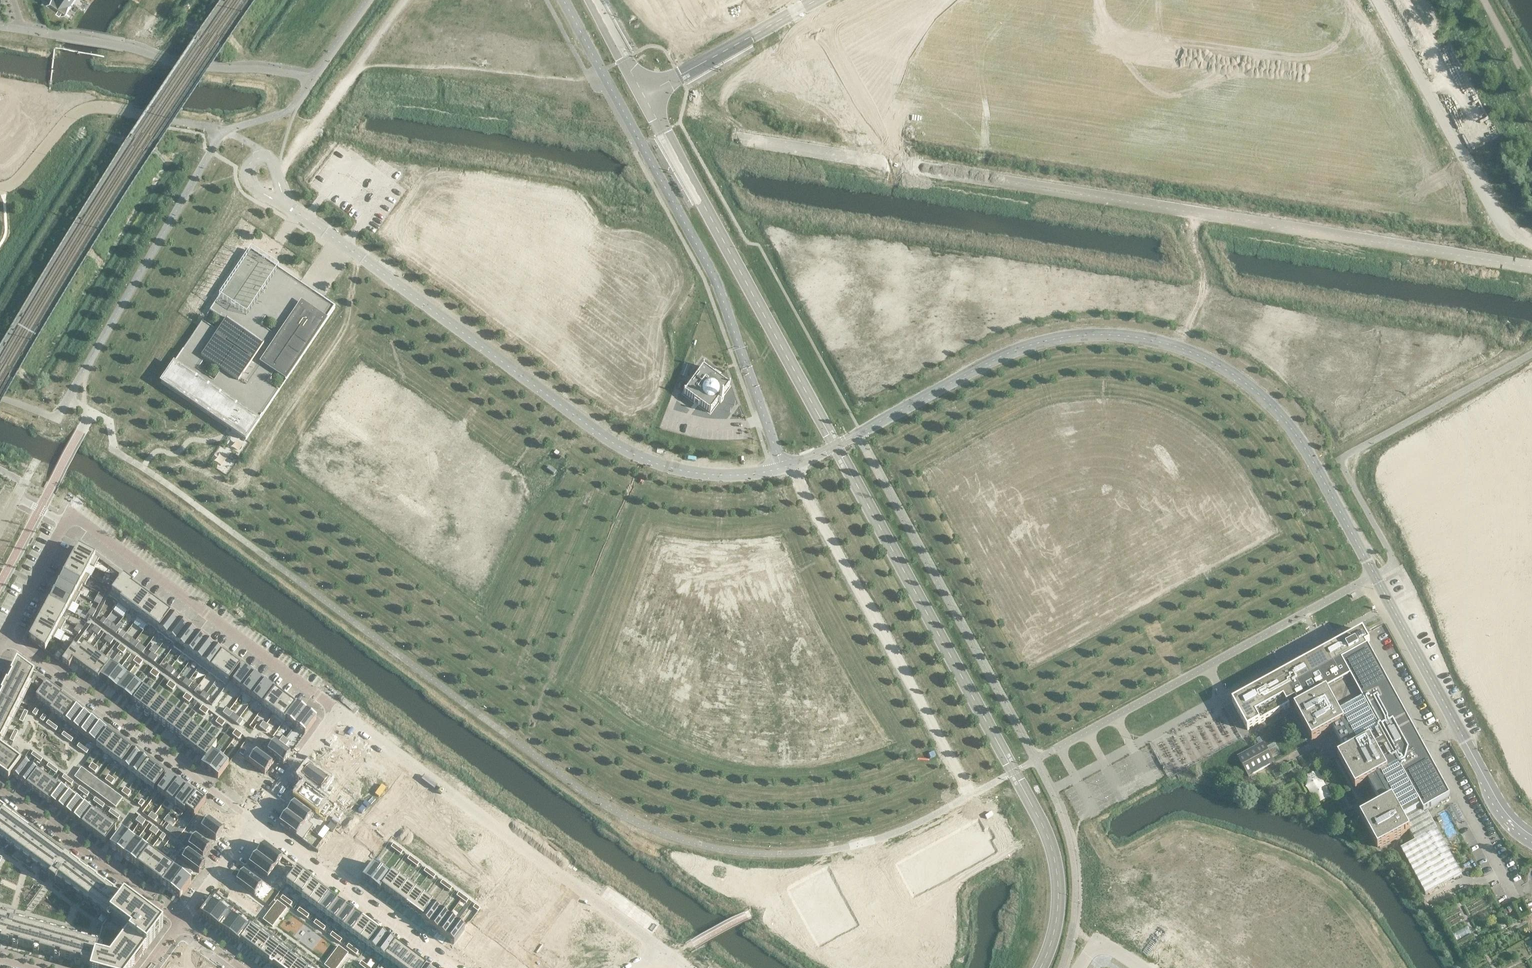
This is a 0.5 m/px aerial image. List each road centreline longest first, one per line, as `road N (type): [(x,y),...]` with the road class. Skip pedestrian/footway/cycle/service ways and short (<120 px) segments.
road 1 (unclassified): [(1485,780),(1303,446),(1262,397),(1199,356),(1132,336),(1041,341),(784,467)]
road 2 (unclassified): [(784,467),(704,474),(621,447),(285,204)]
road 3 (unclassified): [(563,0),(709,270),(784,467)]
road 4 (residential): [(337,710),(663,951)]
road 5 (unclassified): [(978,807),(784,467)]
road 6 (residential): [(65,523),(79,520),(337,710)]
road 7 (residential): [(255,821),(3,638)]
road 8 (track): [(1531,242),(1498,217),(1378,0)]
road 9 (residential): [(450,967),(255,821)]
road 10 (residential): [(0,791),(181,923)]
road 11 (track): [(1350,376),(1274,342),(1205,278)]
road 12 (track): [(1175,346),(1205,278),(1189,241),(1196,212)]
road 13 (residential): [(337,710),(255,821)]
road 14 (unclassified): [(978,807),(861,870)]
road 15 (residential): [(3,638),(65,523)]
road 16 (residential): [(255,821),(181,923)]
road 17 (unclassified): [(285,204),(269,159),(255,157),(246,179),(273,201)]

